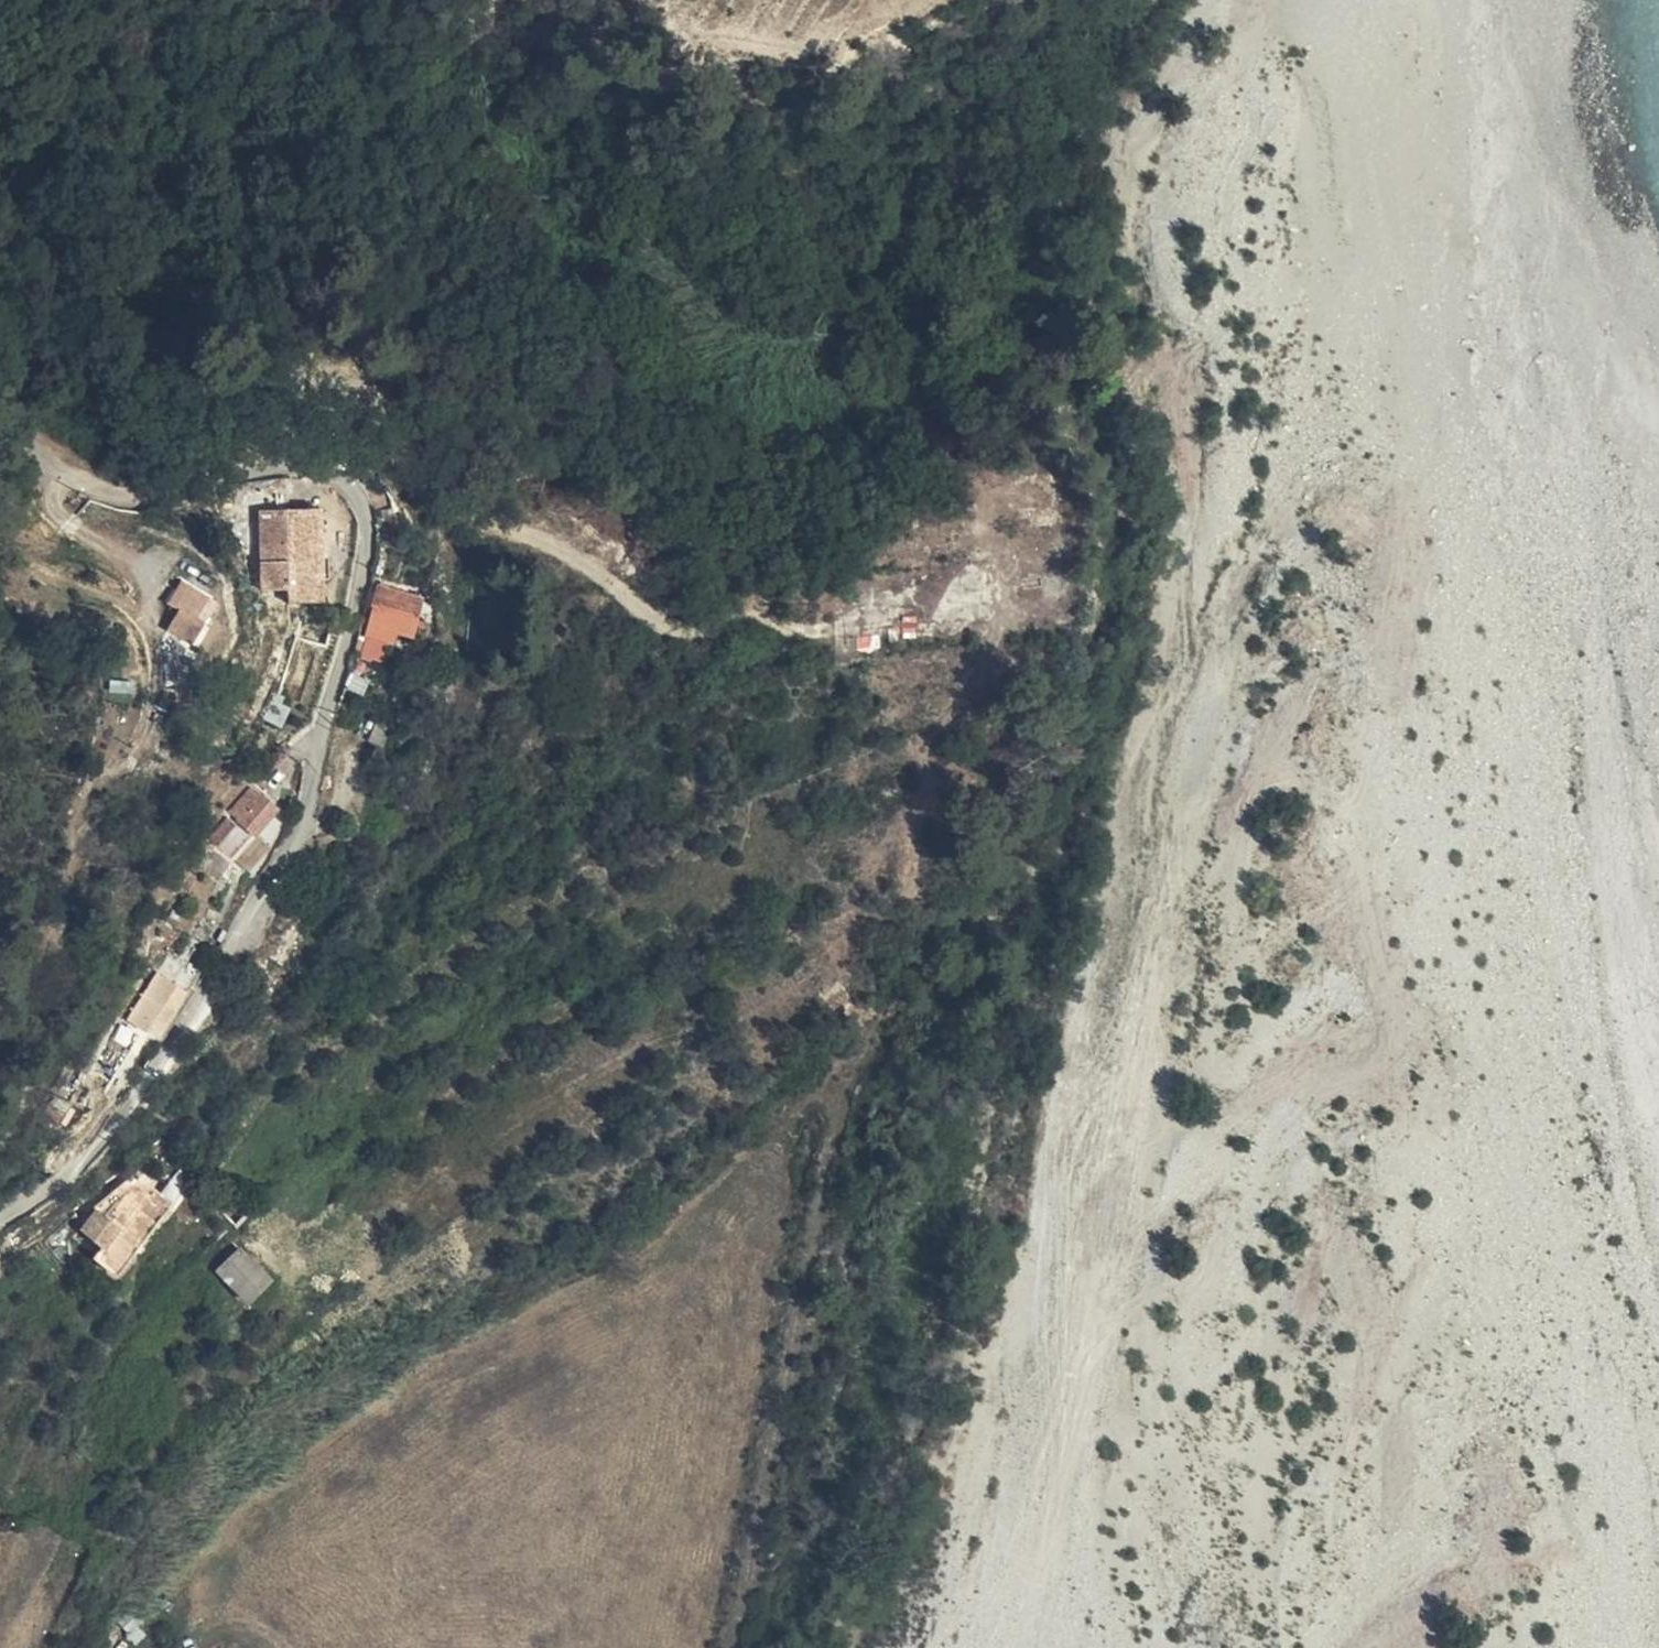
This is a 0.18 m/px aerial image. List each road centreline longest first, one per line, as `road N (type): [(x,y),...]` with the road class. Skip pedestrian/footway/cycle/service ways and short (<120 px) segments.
road 1 (residential): [(0,1226),(92,1157),(183,1031),(303,843),(367,578),(371,514),(355,489),(329,478),(251,488),(151,485),(58,441),(0,383)]
road 2 (track): [(742,1647),(847,1108)]

